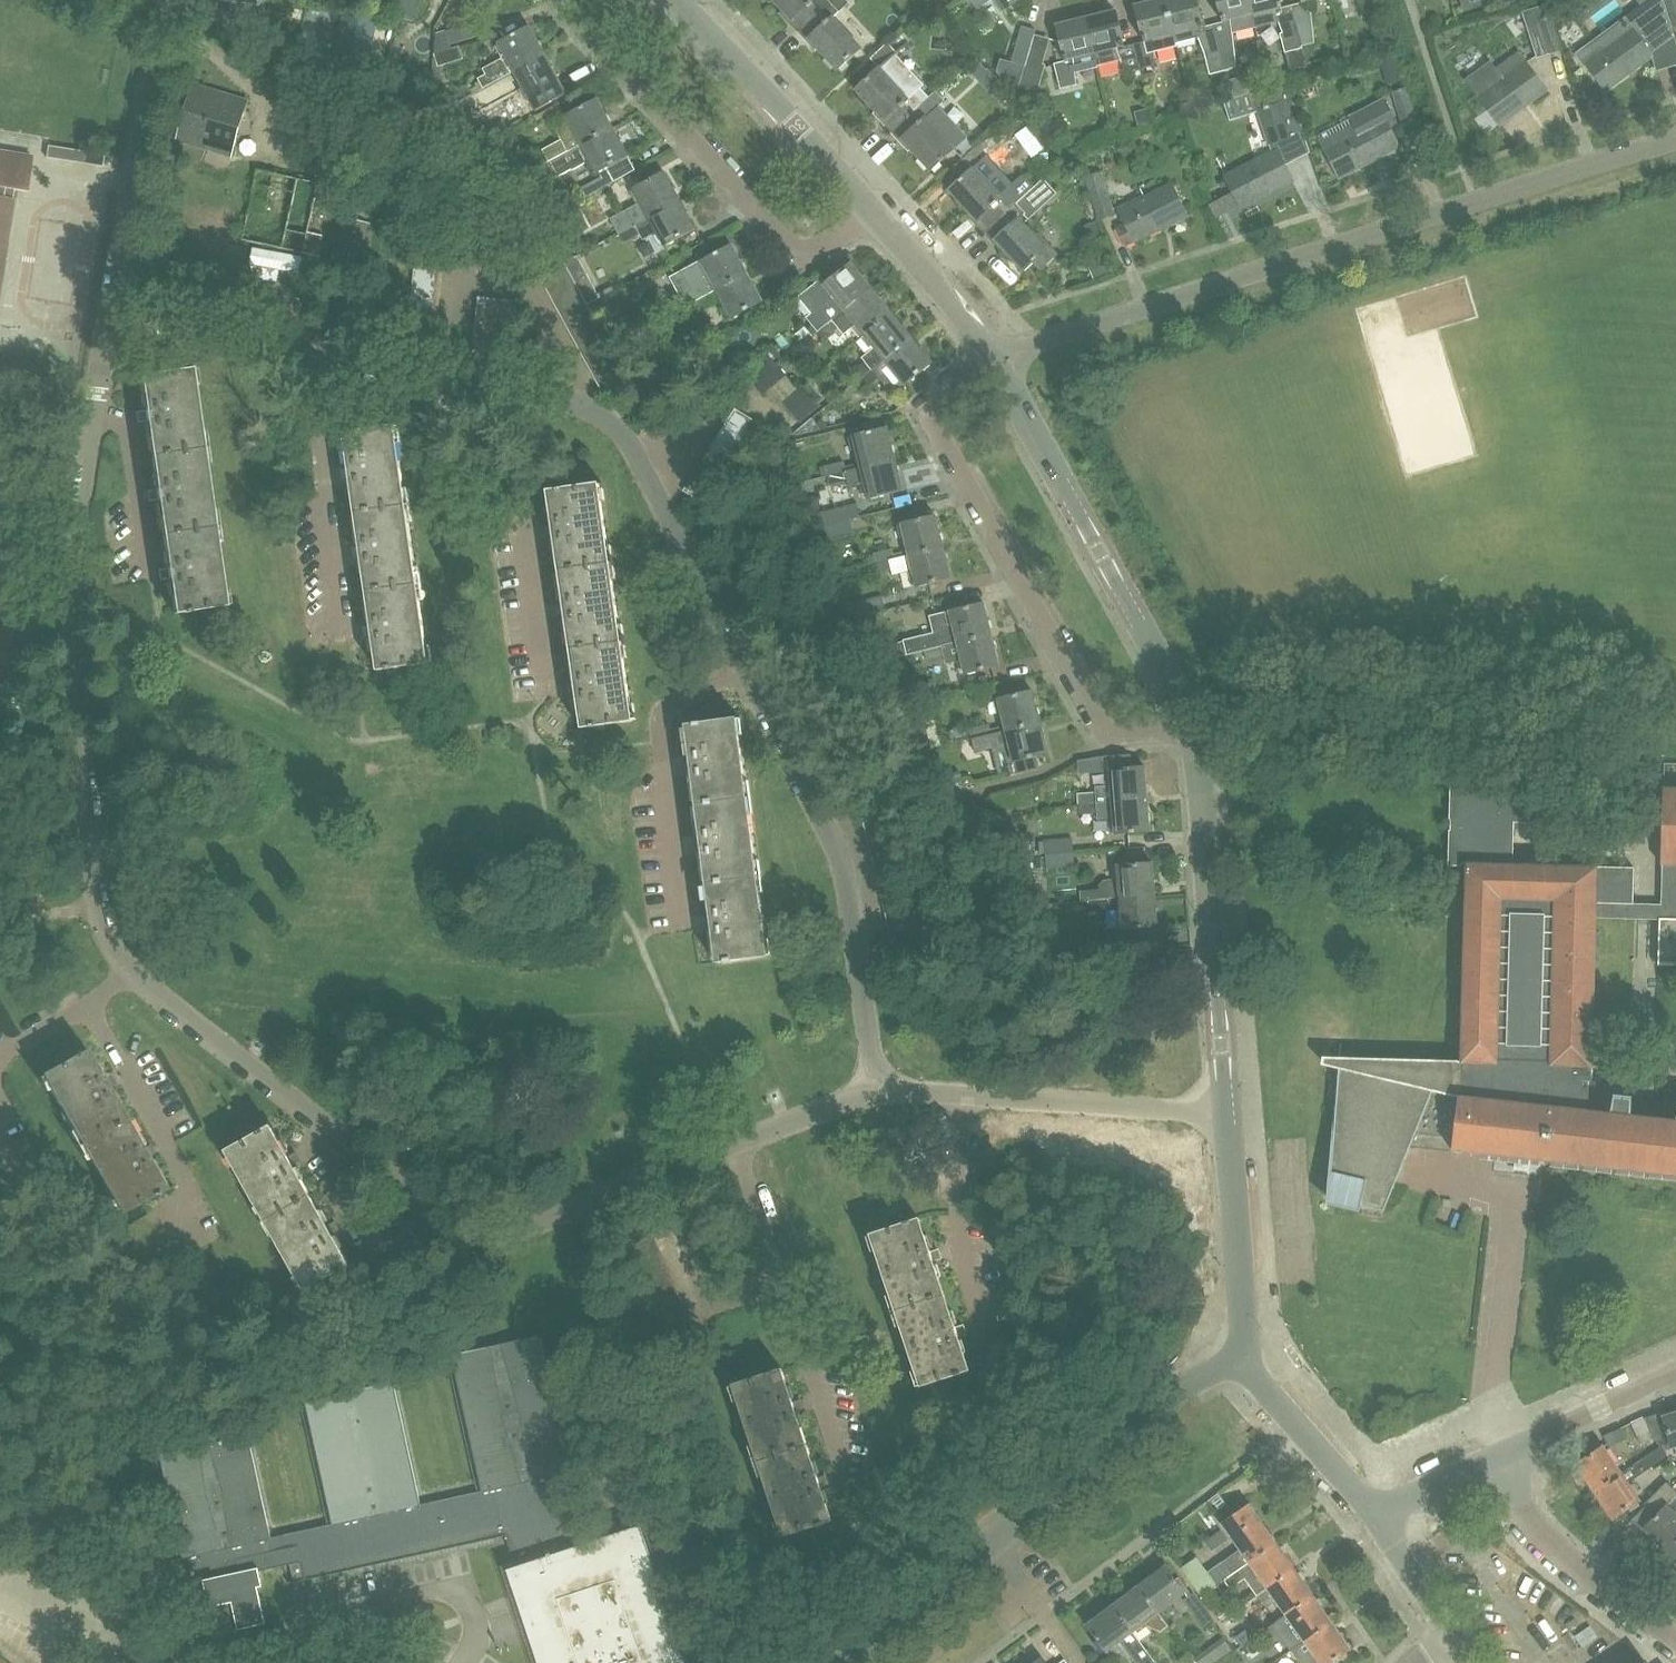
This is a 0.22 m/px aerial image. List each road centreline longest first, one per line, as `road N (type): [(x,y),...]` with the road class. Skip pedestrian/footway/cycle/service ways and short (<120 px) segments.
road 1 (unclassified): [(109,324),(73,561),(72,652),(94,892),(144,964),(455,1221),(525,1220),(878,1085)]
road 2 (unclassified): [(878,1085),(864,946),(838,857),(627,441),(607,418),(584,402),(531,389),(109,324)]
road 3 (unclassified): [(994,357),(1675,137)]
road 4 (residential): [(1195,738),(1108,733),(940,438),(937,399),(994,357)]
road 5 (tertiary): [(849,1662),(1236,1341)]
road 6 (tertiary): [(1195,738),(1066,481),(994,357)]
road 7 (residential): [(871,210),(818,250),(784,243),(606,52),(590,23),(591,0)]
road 8 (tertiary): [(1230,1107),(1195,738)]
road 9 (tertiary): [(871,210),(677,0)]
road 10 (residential): [(1230,1107),(965,1089)]
road 11 (residential): [(1675,1644),(1535,1526),(1501,1463)]
road 12 (tertiary): [(1236,1341),(1247,1305),(1230,1107)]
road 13 (unclassified): [(1376,1519),(1271,1397),(1236,1341)]
road 14 (unclassified): [(187,1662),(0,1544)]
road 15 (unclassified): [(1501,1463),(1675,1380)]
road 16 (tertiary): [(994,357),(871,210)]
road 17 (unclassified): [(1455,1640),(1376,1519)]
road 18 (unclassified): [(1376,1519),(1501,1463)]

